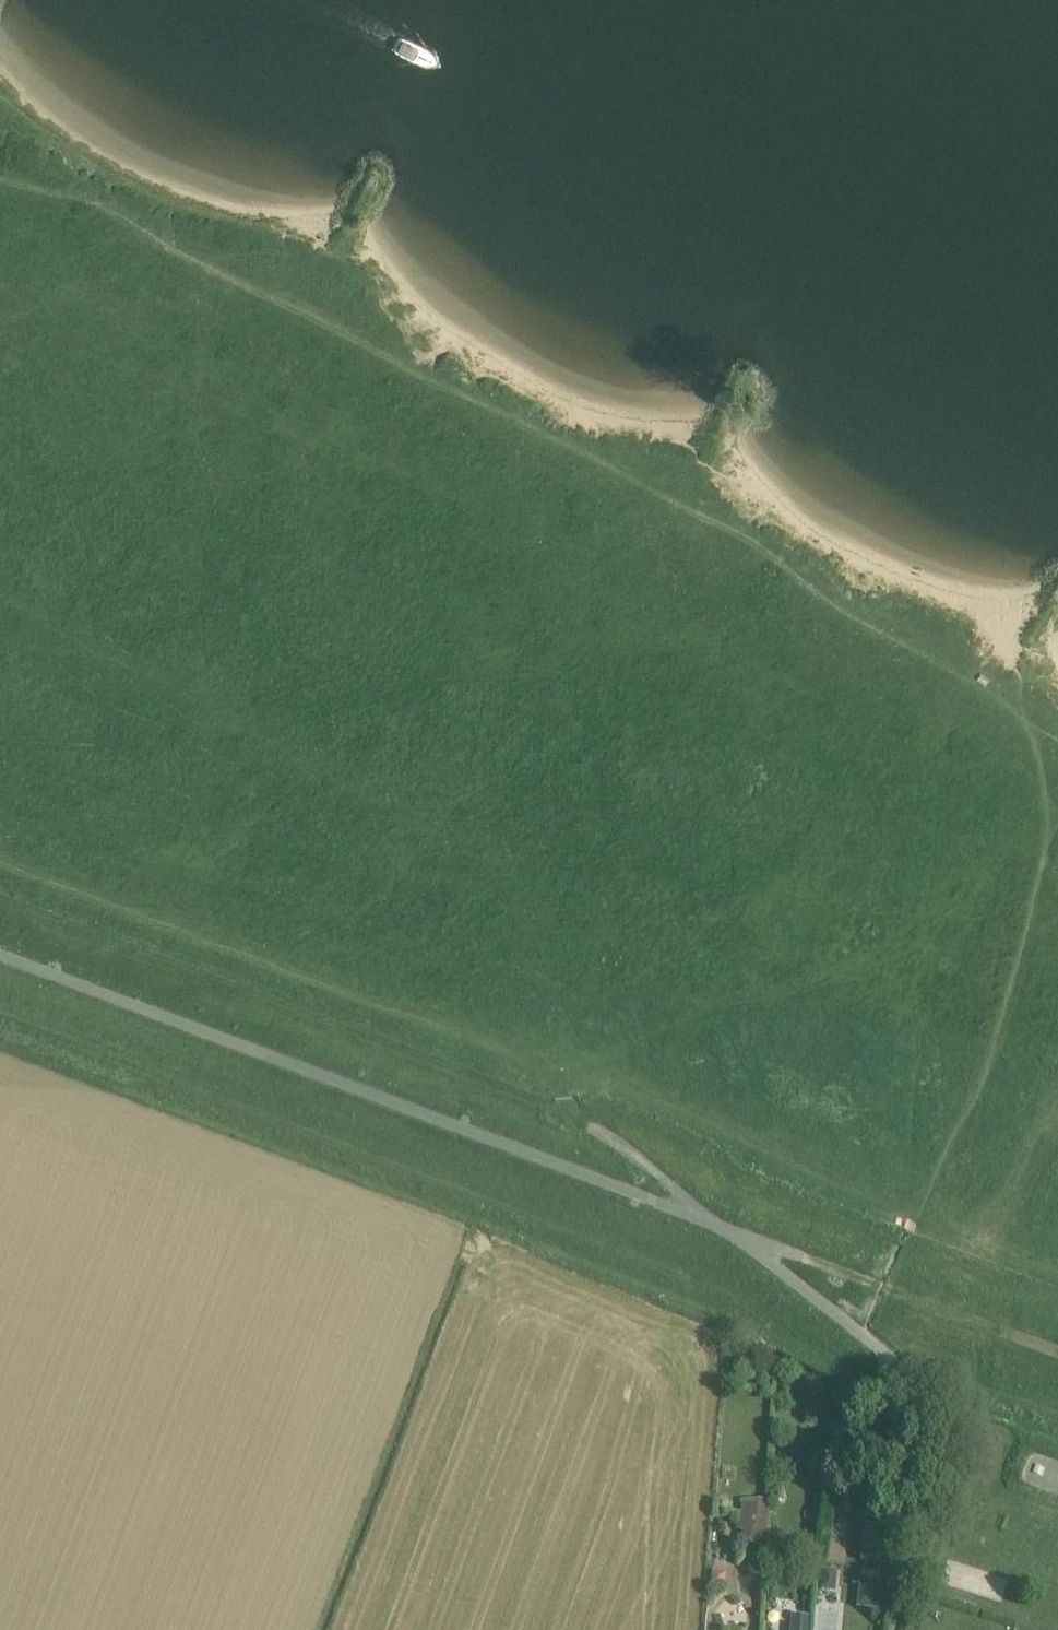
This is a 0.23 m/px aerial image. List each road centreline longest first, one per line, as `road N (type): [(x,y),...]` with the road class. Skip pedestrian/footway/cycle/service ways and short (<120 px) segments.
road 1 (unclassified): [(895,1629),(946,1499),(951,1466),(942,1421),(915,1381),(744,1242)]
road 2 (unclassified): [(556,1111),(601,1129),(744,1242)]
road 3 (track): [(744,1242),(884,1289)]

